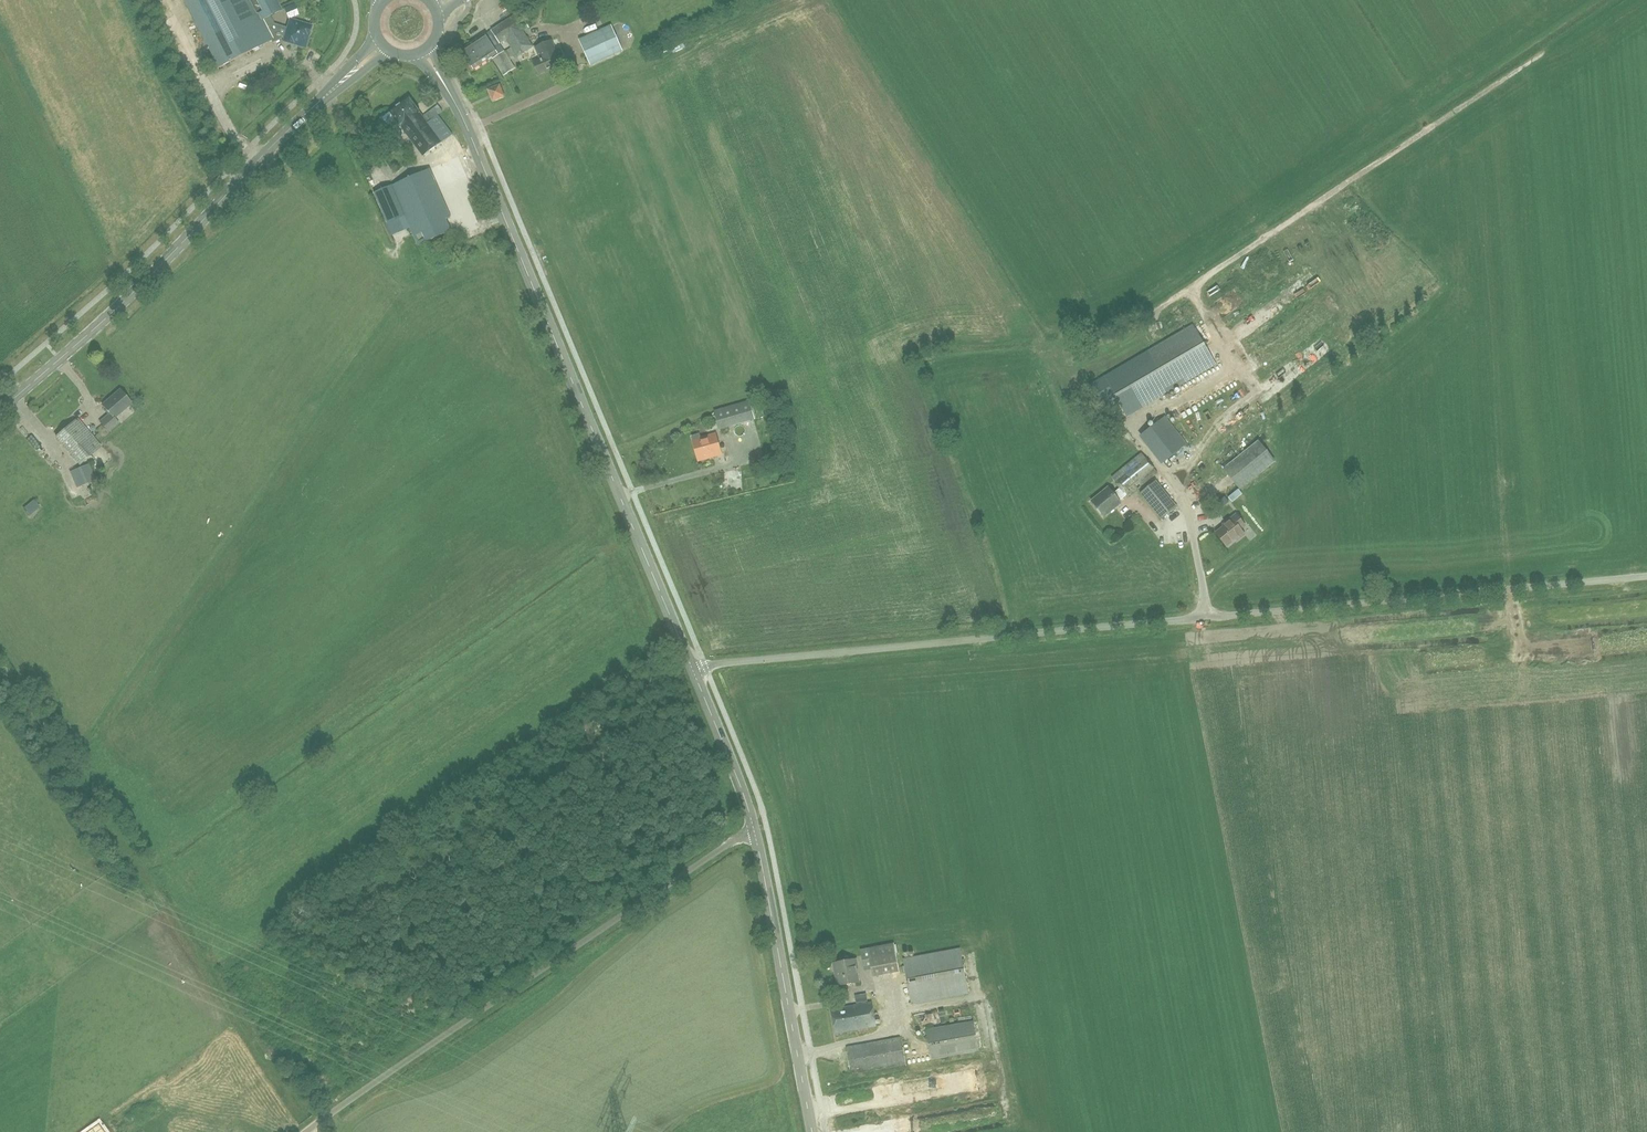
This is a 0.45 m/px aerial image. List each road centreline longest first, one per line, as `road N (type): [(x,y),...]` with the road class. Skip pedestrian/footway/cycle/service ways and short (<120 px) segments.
road 1 (unclassified): [(693,671),(1646,576)]
road 2 (tertiary): [(449,92),(693,671)]
road 3 (track): [(314,1131),(0,659)]
road 4 (unclassified): [(306,1131),(754,832)]
road 5 (tertiary): [(0,410),(135,291),(263,155),(382,45)]
road 6 (tertiary): [(754,832),(811,1131)]
road 7 (tertiary): [(693,671),(754,832)]

